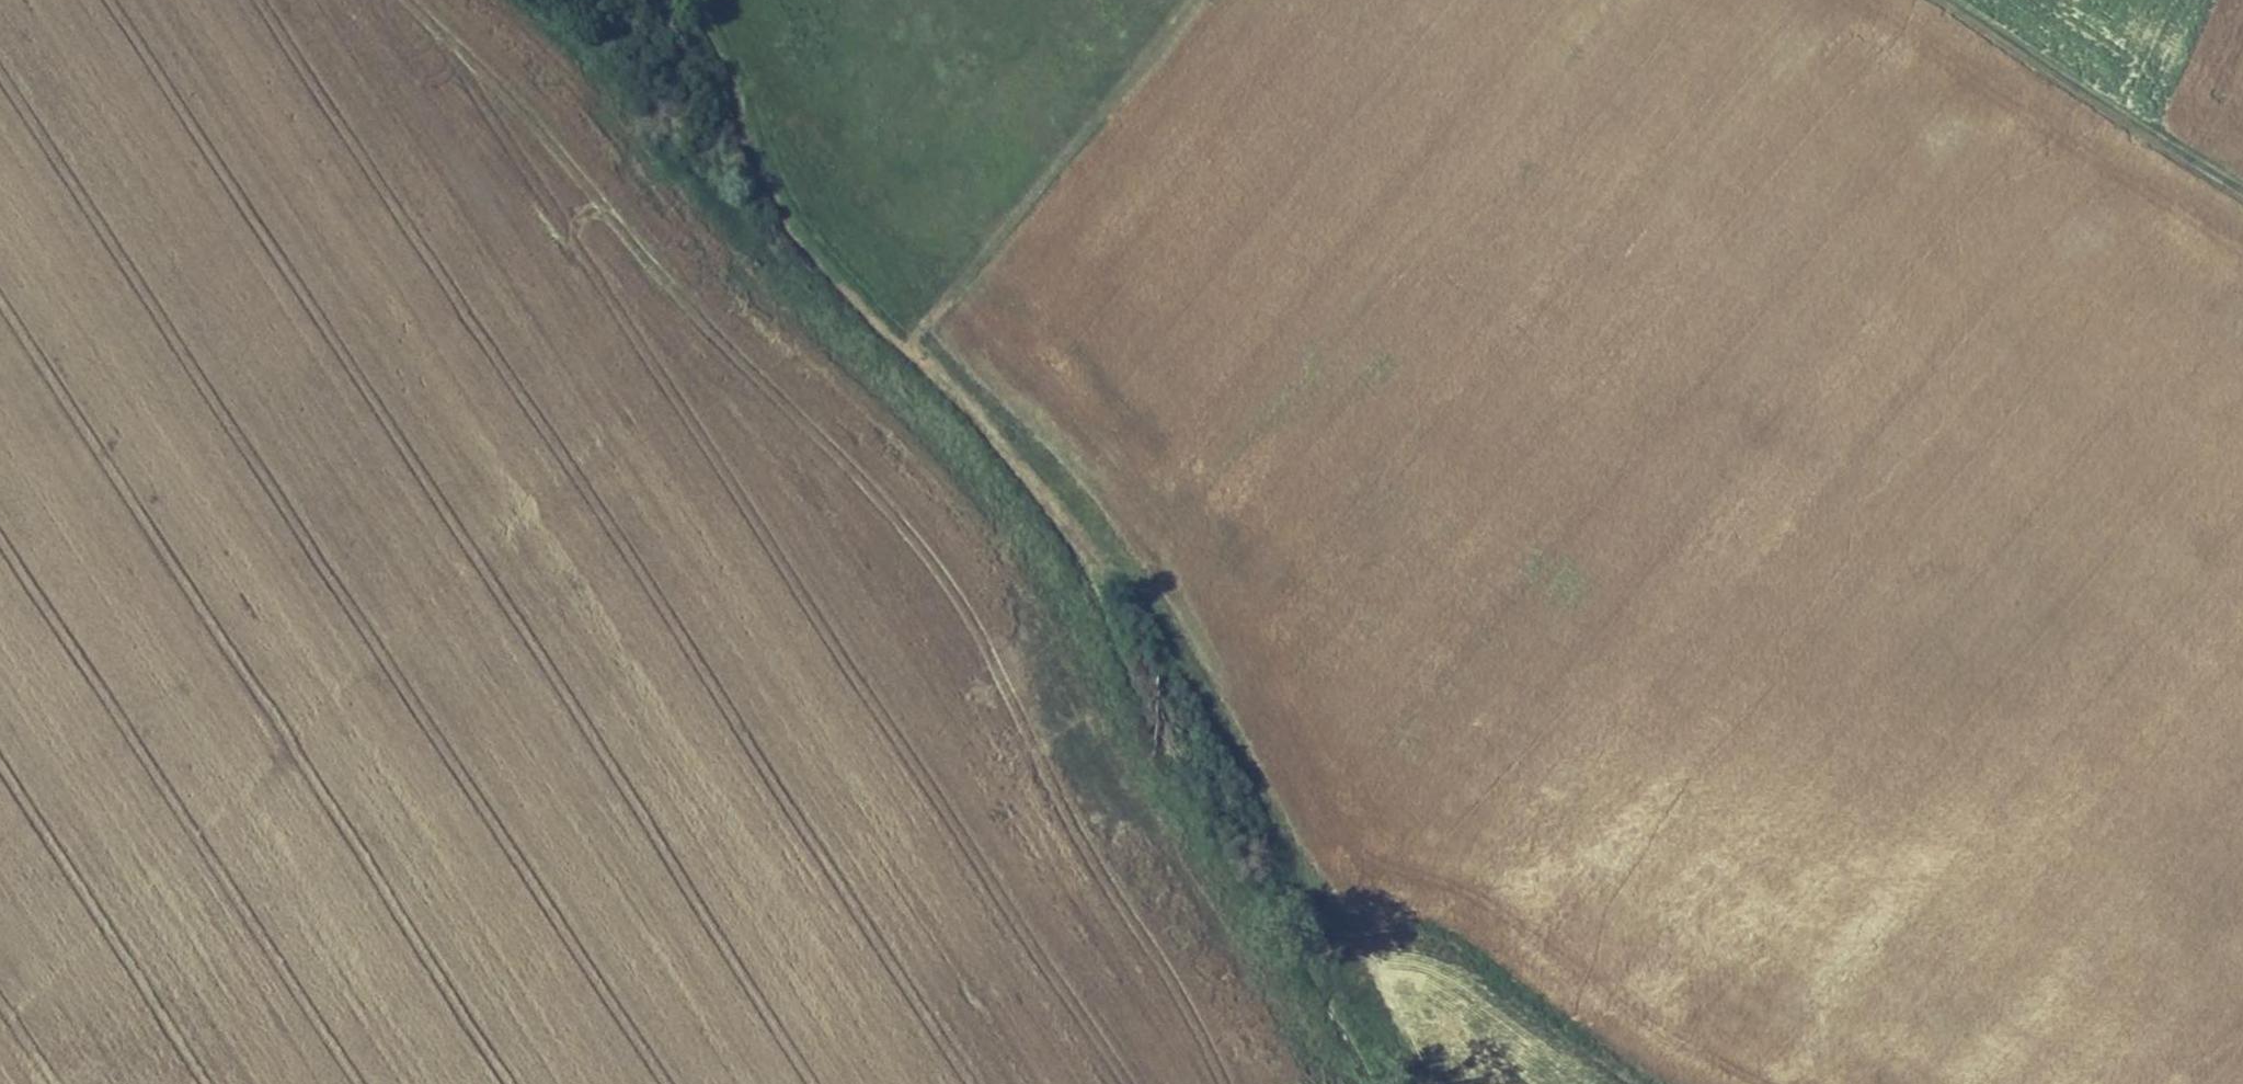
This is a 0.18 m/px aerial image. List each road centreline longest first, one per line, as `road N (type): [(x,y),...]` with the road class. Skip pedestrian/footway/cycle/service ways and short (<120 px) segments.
road 1 (track): [(2242,185),(1962,0)]

